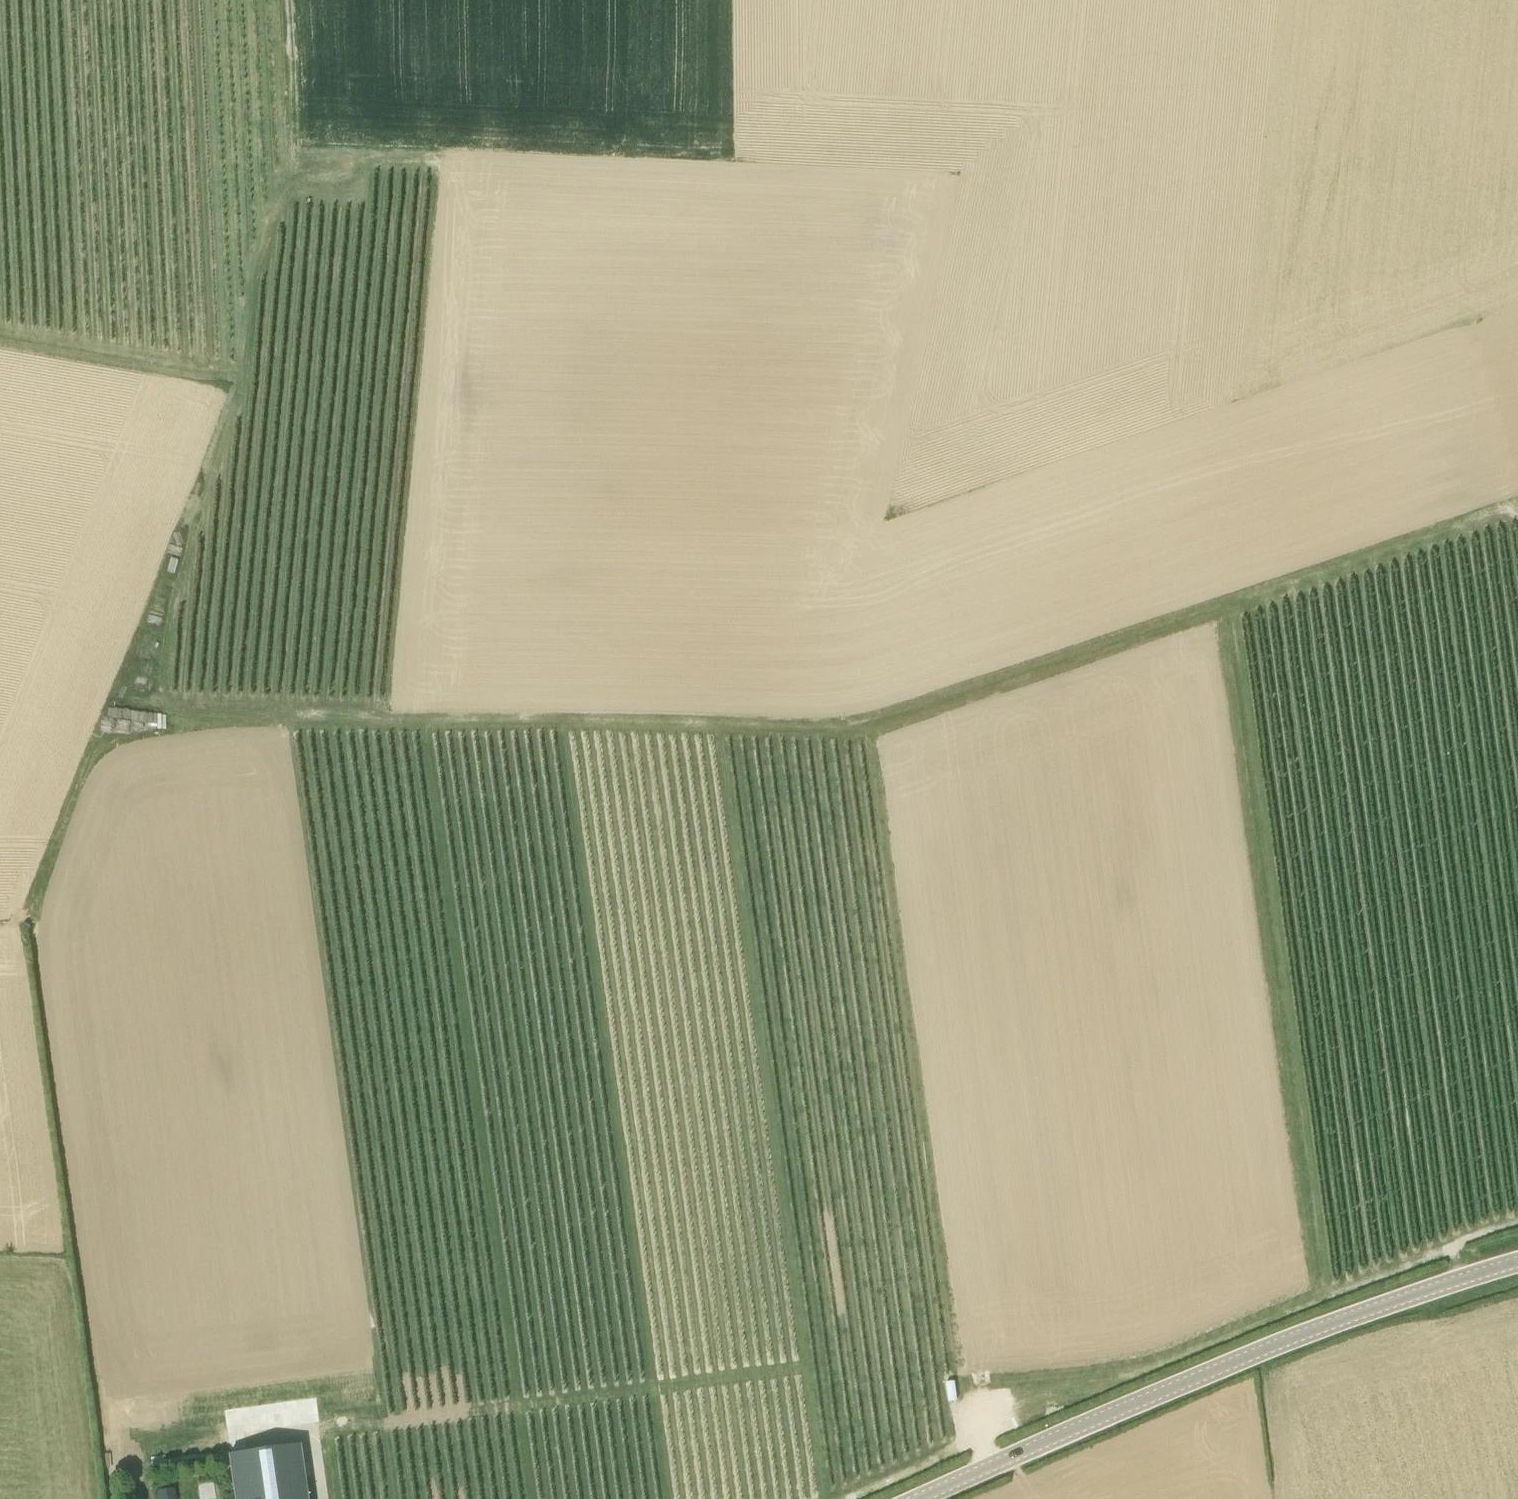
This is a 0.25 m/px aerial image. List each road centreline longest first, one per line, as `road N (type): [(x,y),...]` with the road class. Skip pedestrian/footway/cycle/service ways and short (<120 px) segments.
road 1 (track): [(281,0),(289,142),(253,371),(130,711),(739,716)]
road 2 (tertiary): [(915,1498),(1306,1332),(1517,1262)]

